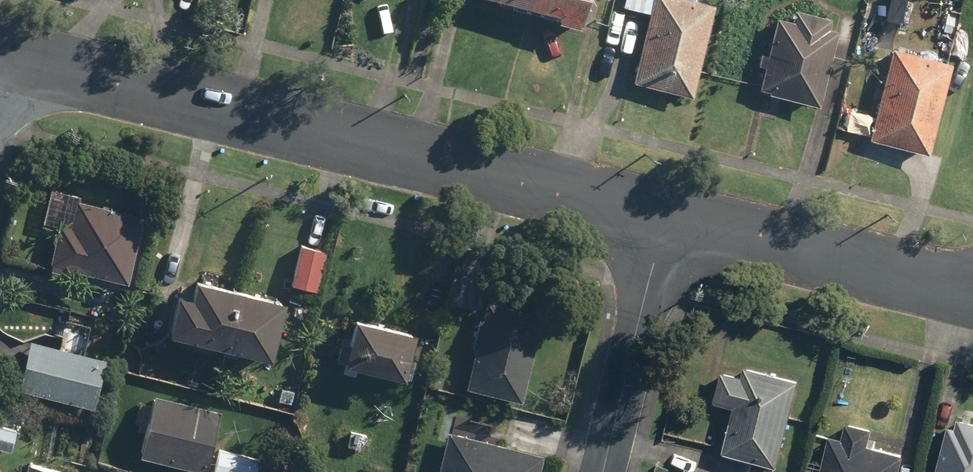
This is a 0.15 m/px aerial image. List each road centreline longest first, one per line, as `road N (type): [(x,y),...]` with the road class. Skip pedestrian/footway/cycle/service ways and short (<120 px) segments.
road 1 (residential): [(0,56),(667,215)]
road 2 (residential): [(667,215),(972,295)]
road 3 (residential): [(667,215),(603,471)]

